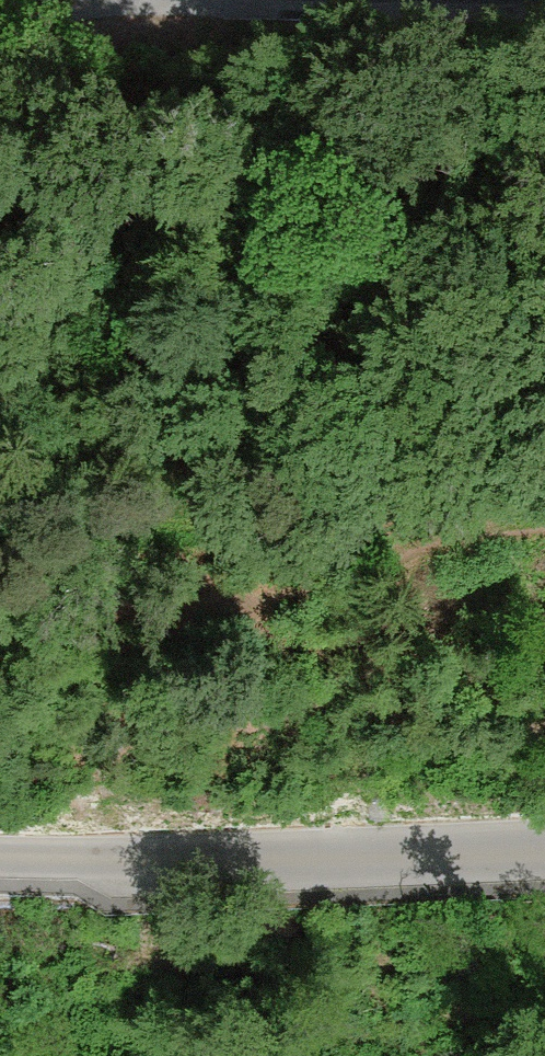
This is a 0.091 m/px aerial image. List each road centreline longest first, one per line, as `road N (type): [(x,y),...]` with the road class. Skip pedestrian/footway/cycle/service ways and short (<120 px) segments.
road 1 (track): [(544,497),(391,529),(186,539),(0,526)]
road 2 (unclassified): [(0,867),(122,870),(544,853)]
road 3 (track): [(120,0),(106,13),(0,47)]

